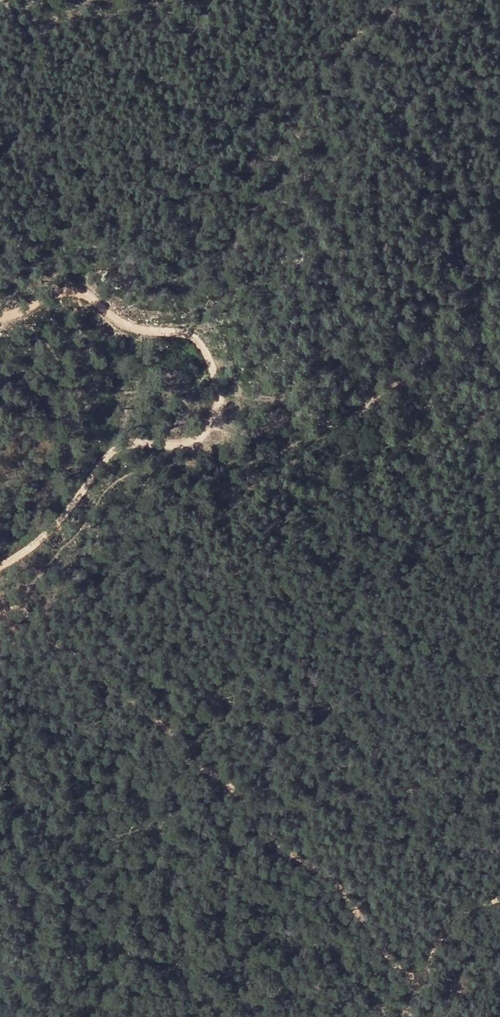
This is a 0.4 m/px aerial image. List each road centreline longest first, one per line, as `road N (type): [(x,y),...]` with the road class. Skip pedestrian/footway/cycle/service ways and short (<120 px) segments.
road 1 (track): [(499,889),(422,958),(347,904),(222,781),(0,599)]
road 2 (track): [(0,560),(144,438),(179,446),(208,432),(219,398),(216,345),(190,330),(124,328),(103,297),(74,293),(0,311)]

